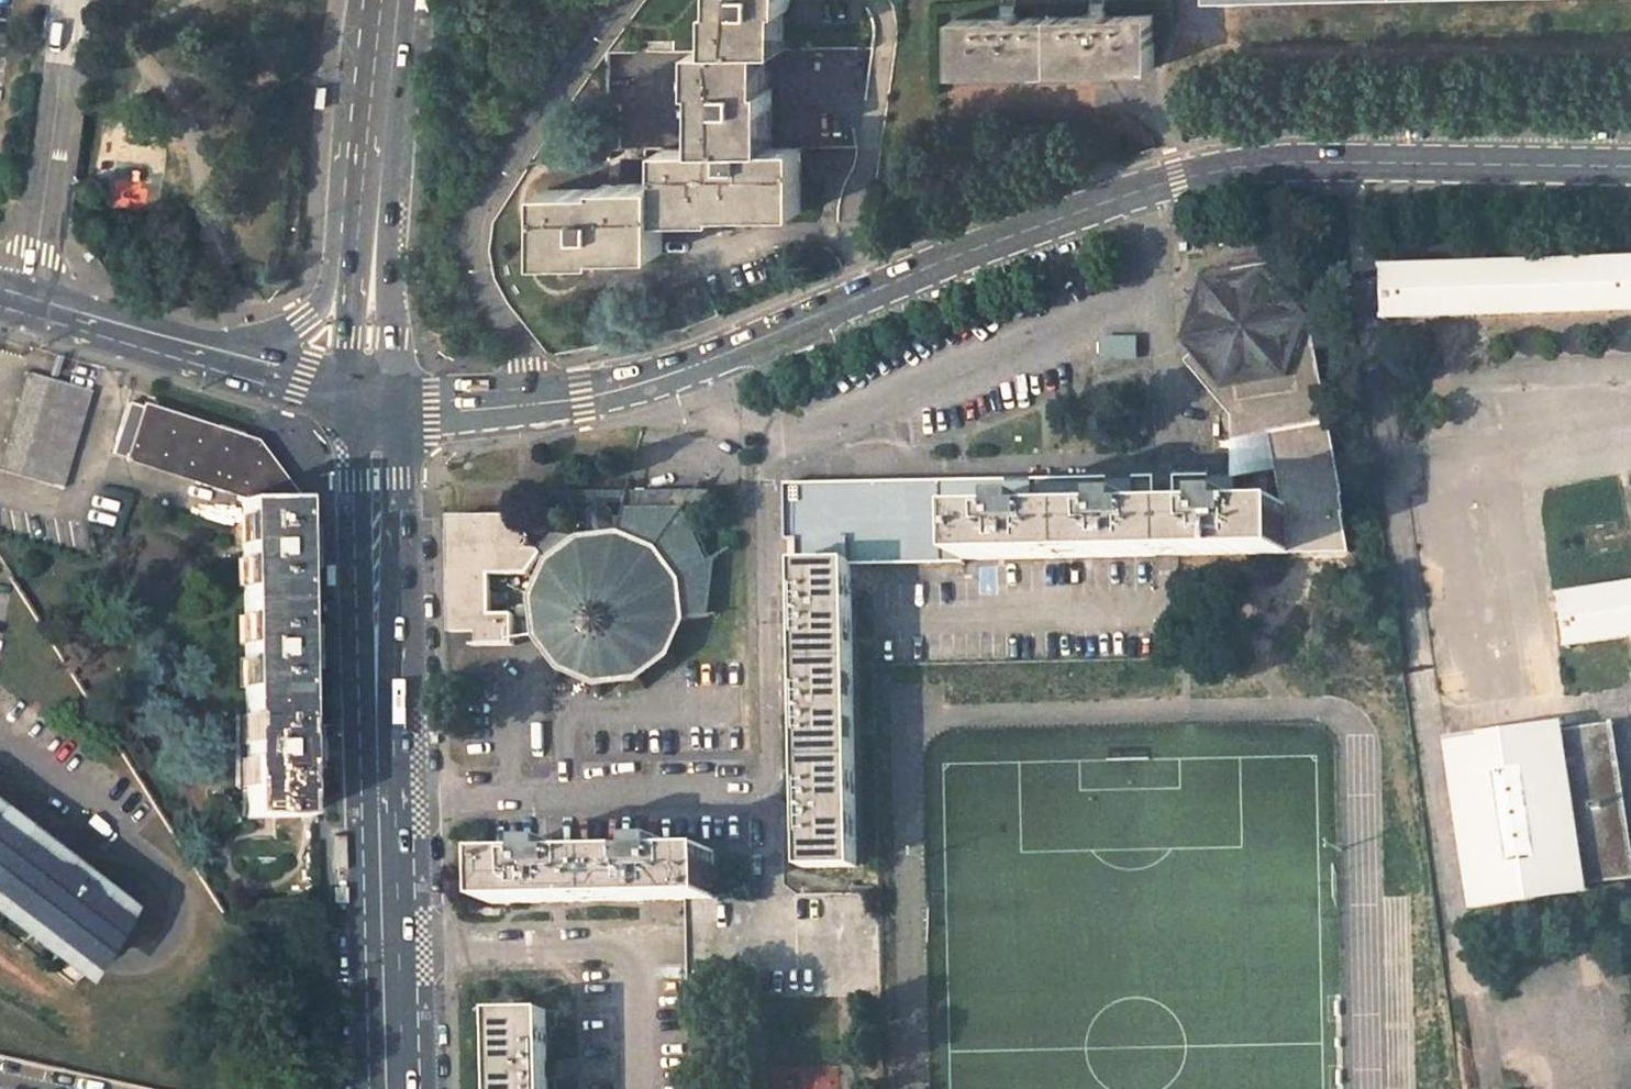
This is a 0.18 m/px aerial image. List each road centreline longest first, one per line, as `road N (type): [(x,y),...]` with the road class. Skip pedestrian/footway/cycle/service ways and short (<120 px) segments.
road 1 (secondary): [(526,405),(599,395),(690,369),(987,246),(1204,173),(1279,162),(1630,166)]
road 2 (unclassified): [(526,405),(517,343),(482,286),(475,229),(486,199),(627,0)]
road 3 (secondary): [(393,1088),(381,677)]
road 4 (unclassified): [(69,0),(25,304)]
road 5 (secondary): [(349,397),(355,578),(381,677)]
road 6 (secondary): [(381,677),(397,593),(396,410)]
road 7 (secondary): [(396,410),(380,173)]
road 8 (secondary): [(357,246),(308,323),(278,338),(194,350)]
road 9 (secondary): [(194,350),(25,304)]
road 10 (secondary): [(380,173),(389,0)]
road 11 (secondary): [(349,397),(194,350)]
road 12 (secondary): [(357,246),(349,397)]
road 13 (secondary): [(396,410),(526,405)]

